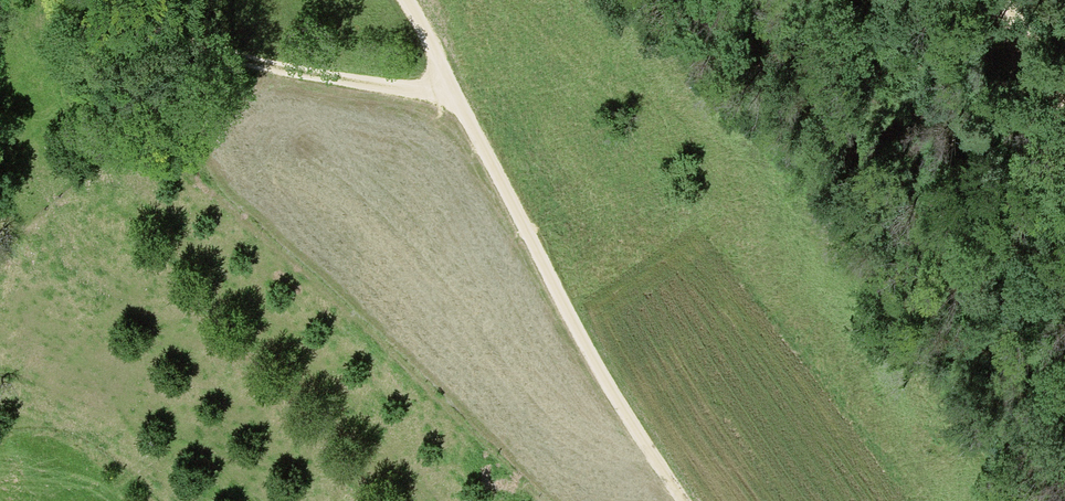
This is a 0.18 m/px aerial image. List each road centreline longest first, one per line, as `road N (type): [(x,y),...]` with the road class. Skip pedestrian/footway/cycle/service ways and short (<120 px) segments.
road 1 (track): [(689,500),(602,366),(408,0)]
road 2 (track): [(454,90),(407,92),(215,58),(173,24),(159,0)]
road 3 (track): [(1064,103),(1003,0)]

